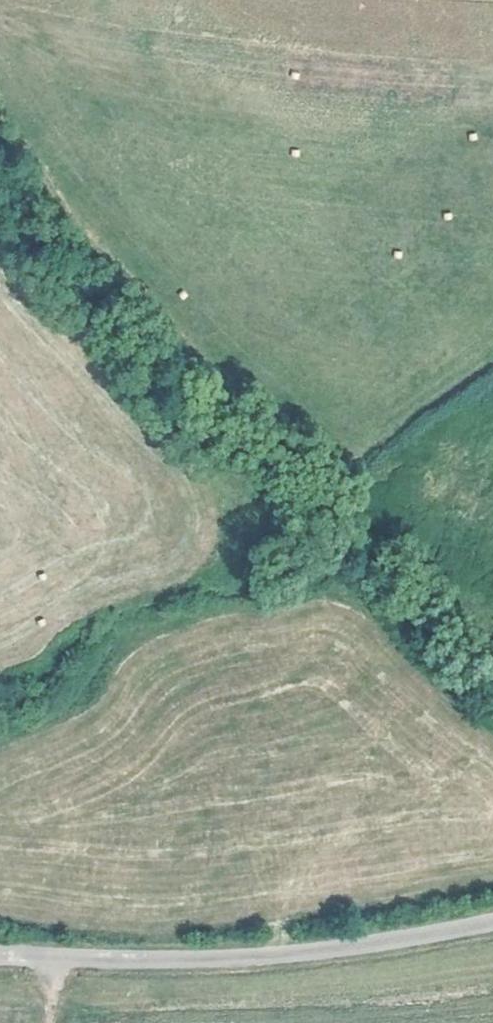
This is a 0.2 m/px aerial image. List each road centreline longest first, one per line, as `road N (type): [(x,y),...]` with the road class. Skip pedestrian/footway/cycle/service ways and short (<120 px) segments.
road 1 (unclassified): [(0,956),(291,956),(492,922)]

